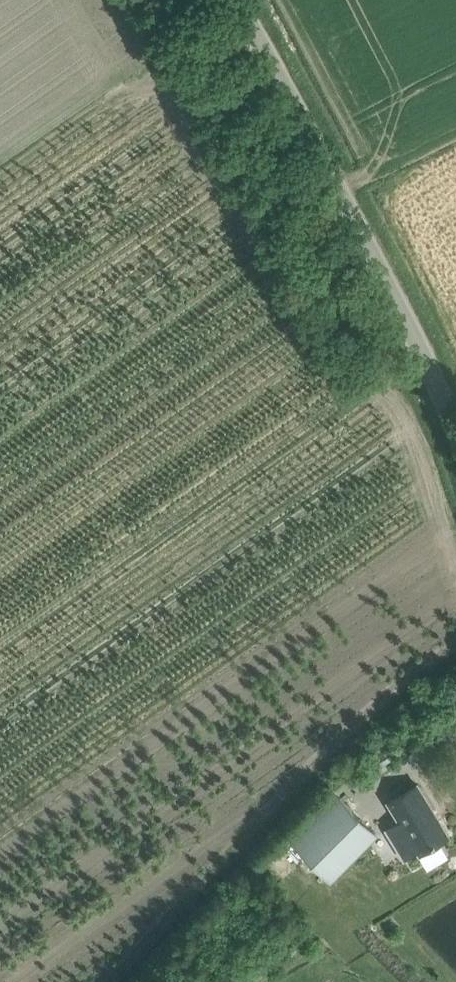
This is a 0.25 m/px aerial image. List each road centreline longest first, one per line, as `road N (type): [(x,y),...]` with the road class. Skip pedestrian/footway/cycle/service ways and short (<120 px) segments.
road 1 (unclassified): [(455,430),(238,0)]

